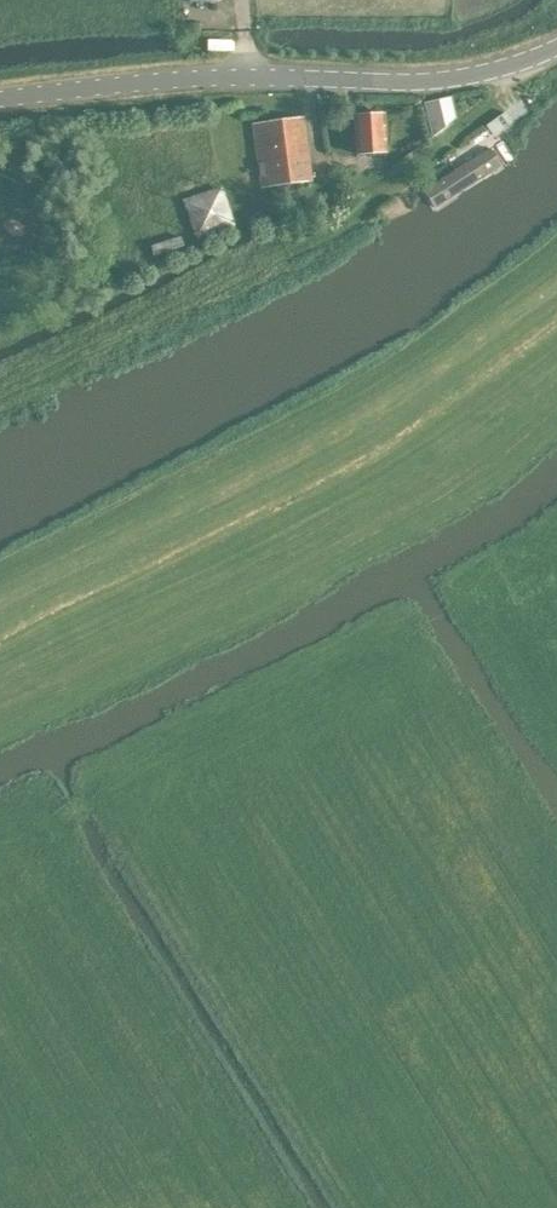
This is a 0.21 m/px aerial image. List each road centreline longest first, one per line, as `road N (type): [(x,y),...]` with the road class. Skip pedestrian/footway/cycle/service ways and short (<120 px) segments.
road 1 (tertiary): [(0,102),(243,77),(425,80),(556,45)]

